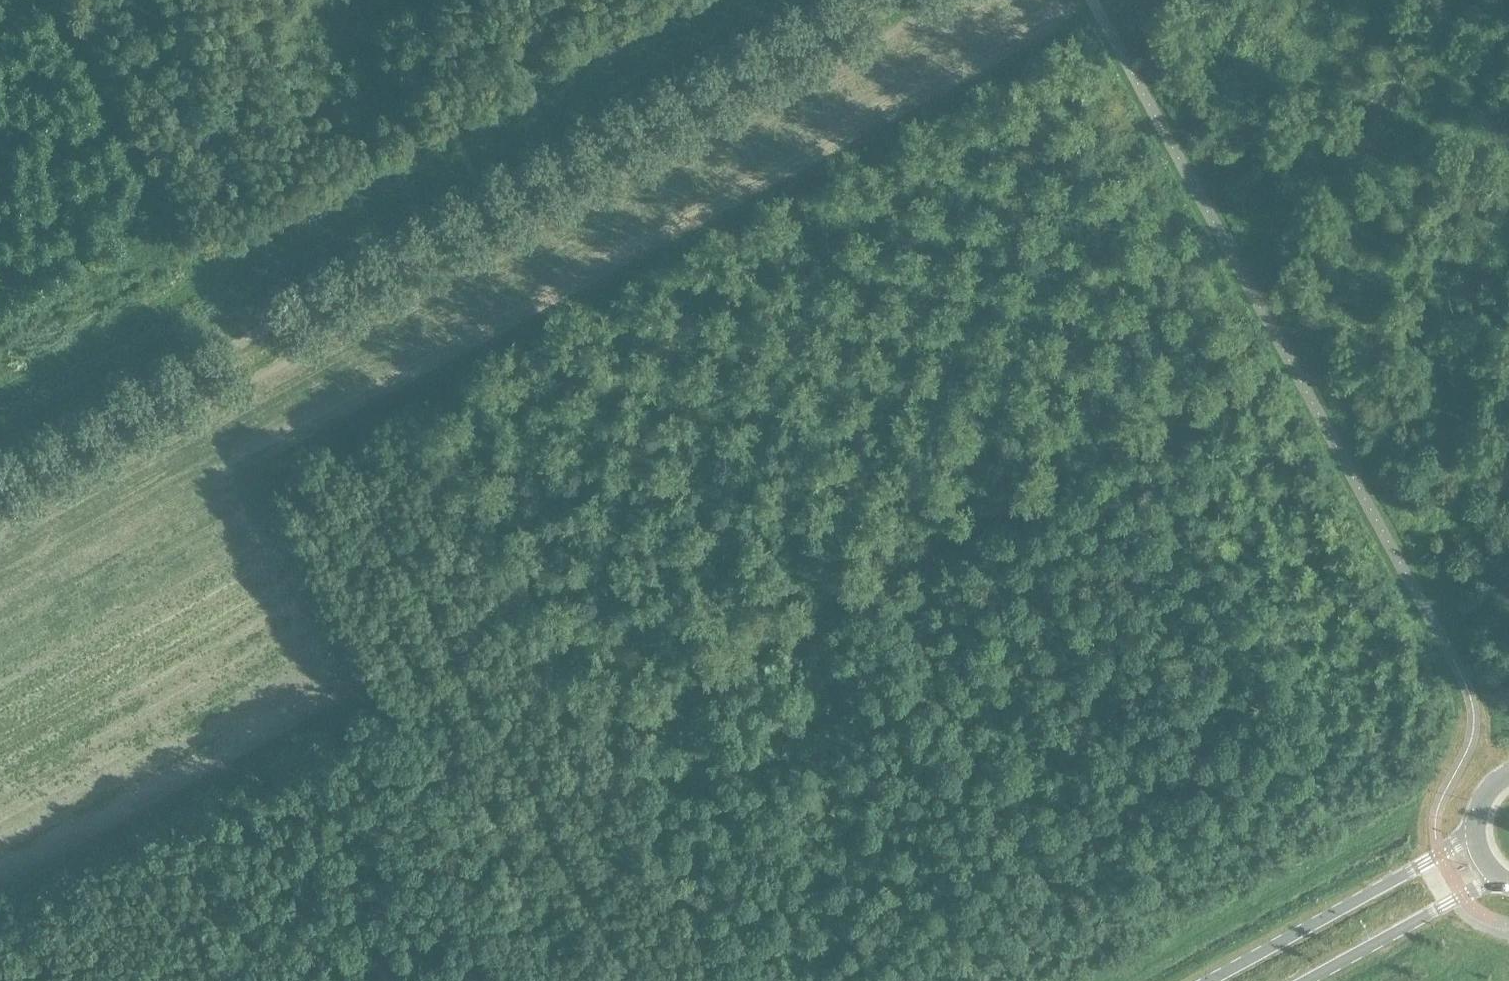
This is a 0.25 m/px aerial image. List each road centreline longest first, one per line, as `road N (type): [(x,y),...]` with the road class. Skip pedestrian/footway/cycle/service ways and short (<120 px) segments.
road 1 (secondary): [(1474,832),(1204,980)]
road 2 (secondary): [(1302,980),(1500,879)]

